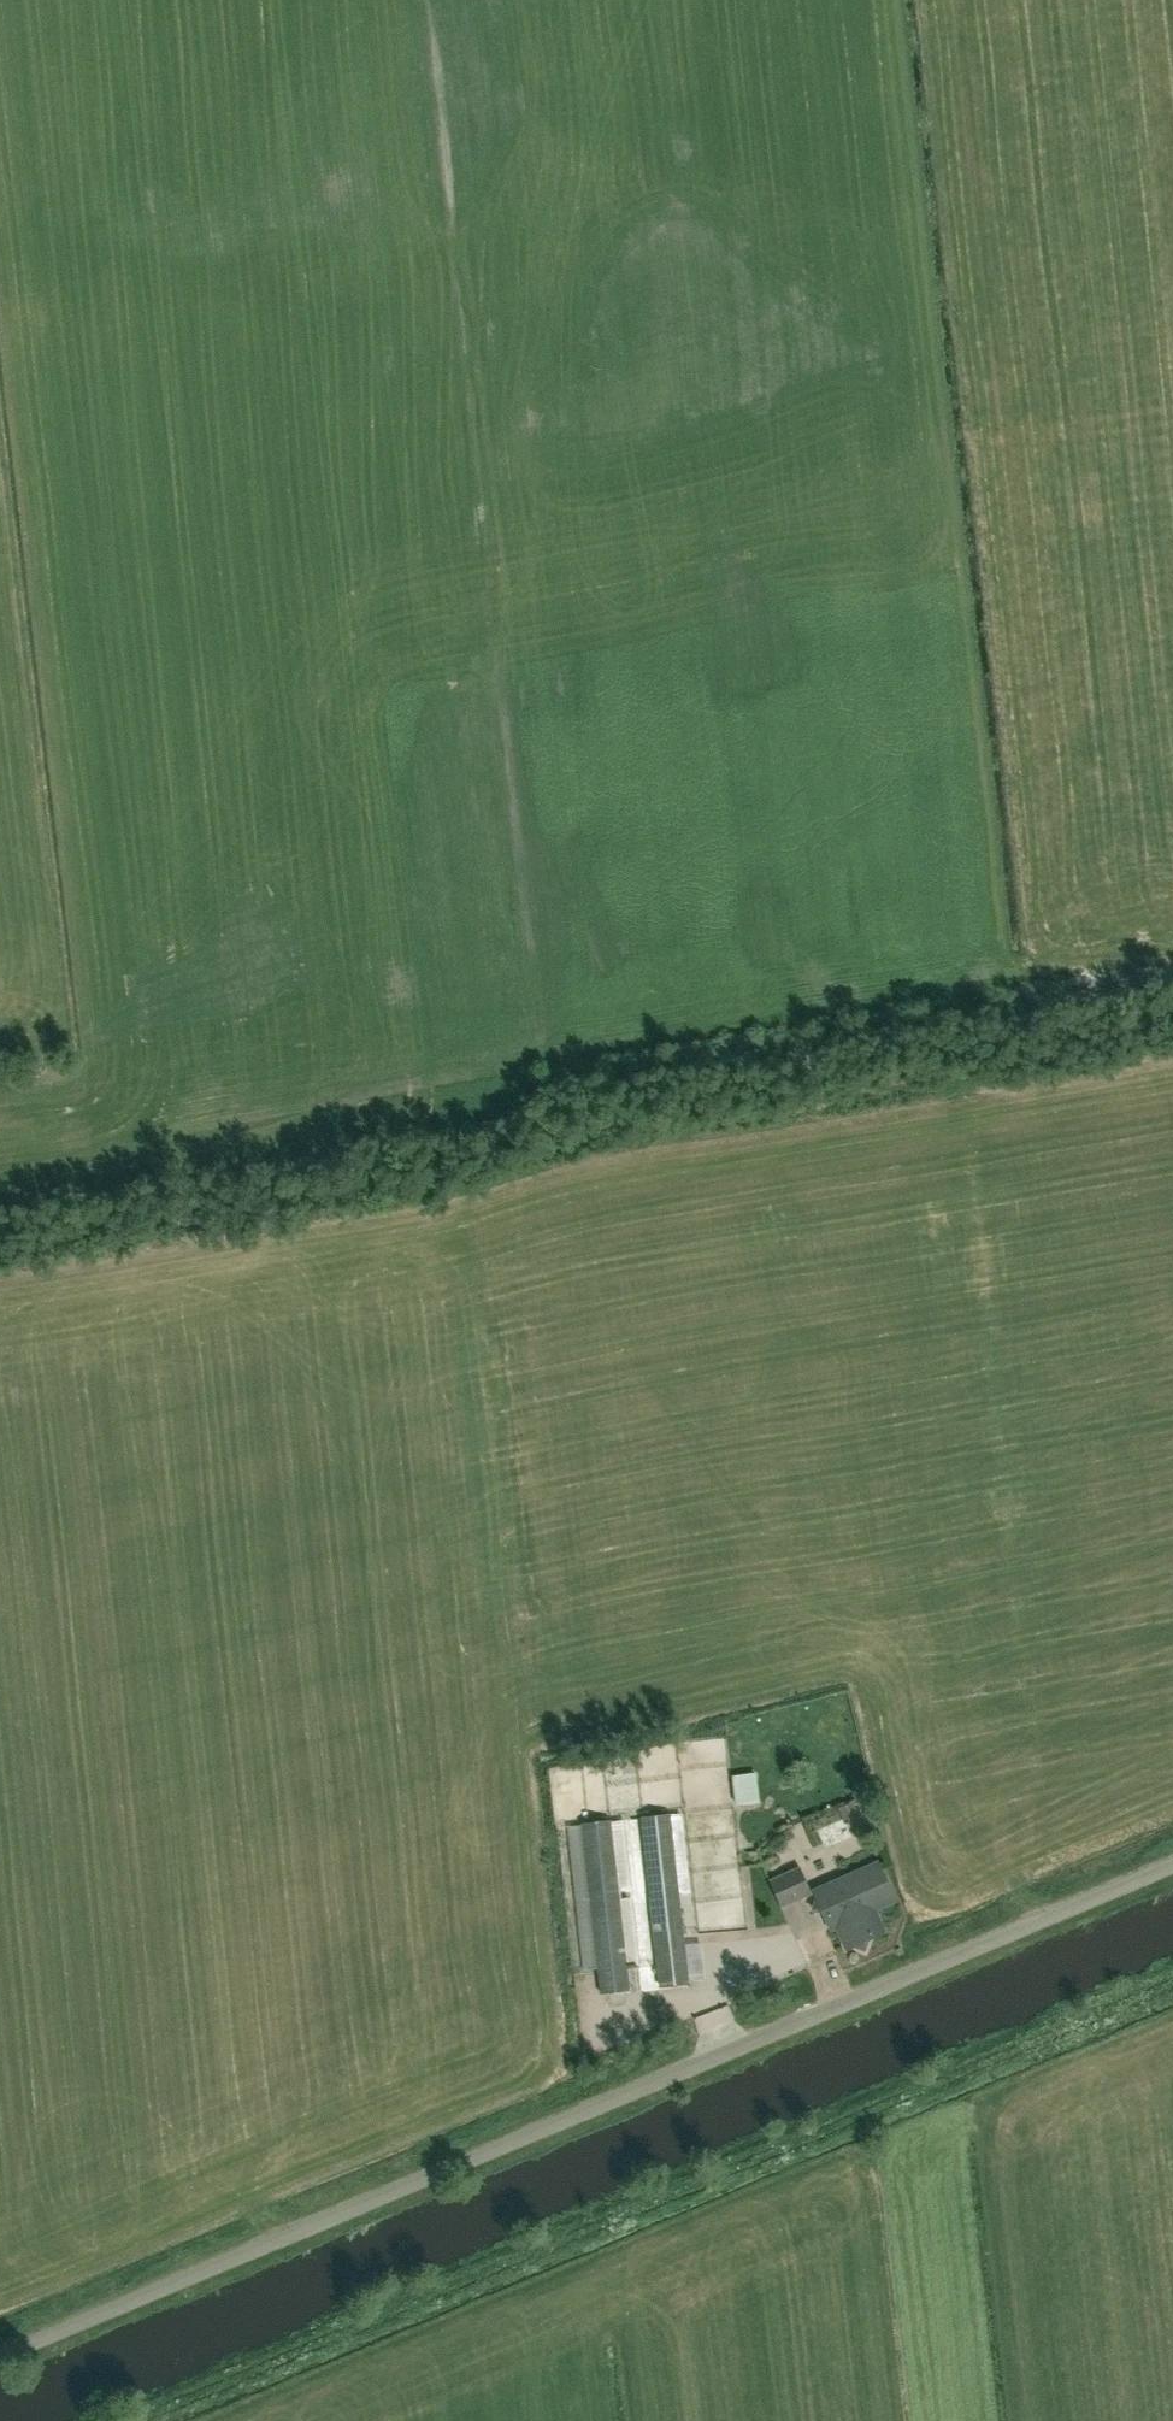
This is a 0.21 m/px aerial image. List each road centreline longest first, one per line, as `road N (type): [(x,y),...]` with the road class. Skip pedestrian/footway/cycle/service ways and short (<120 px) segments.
road 1 (unclassified): [(0,2355),(1172,1865)]

